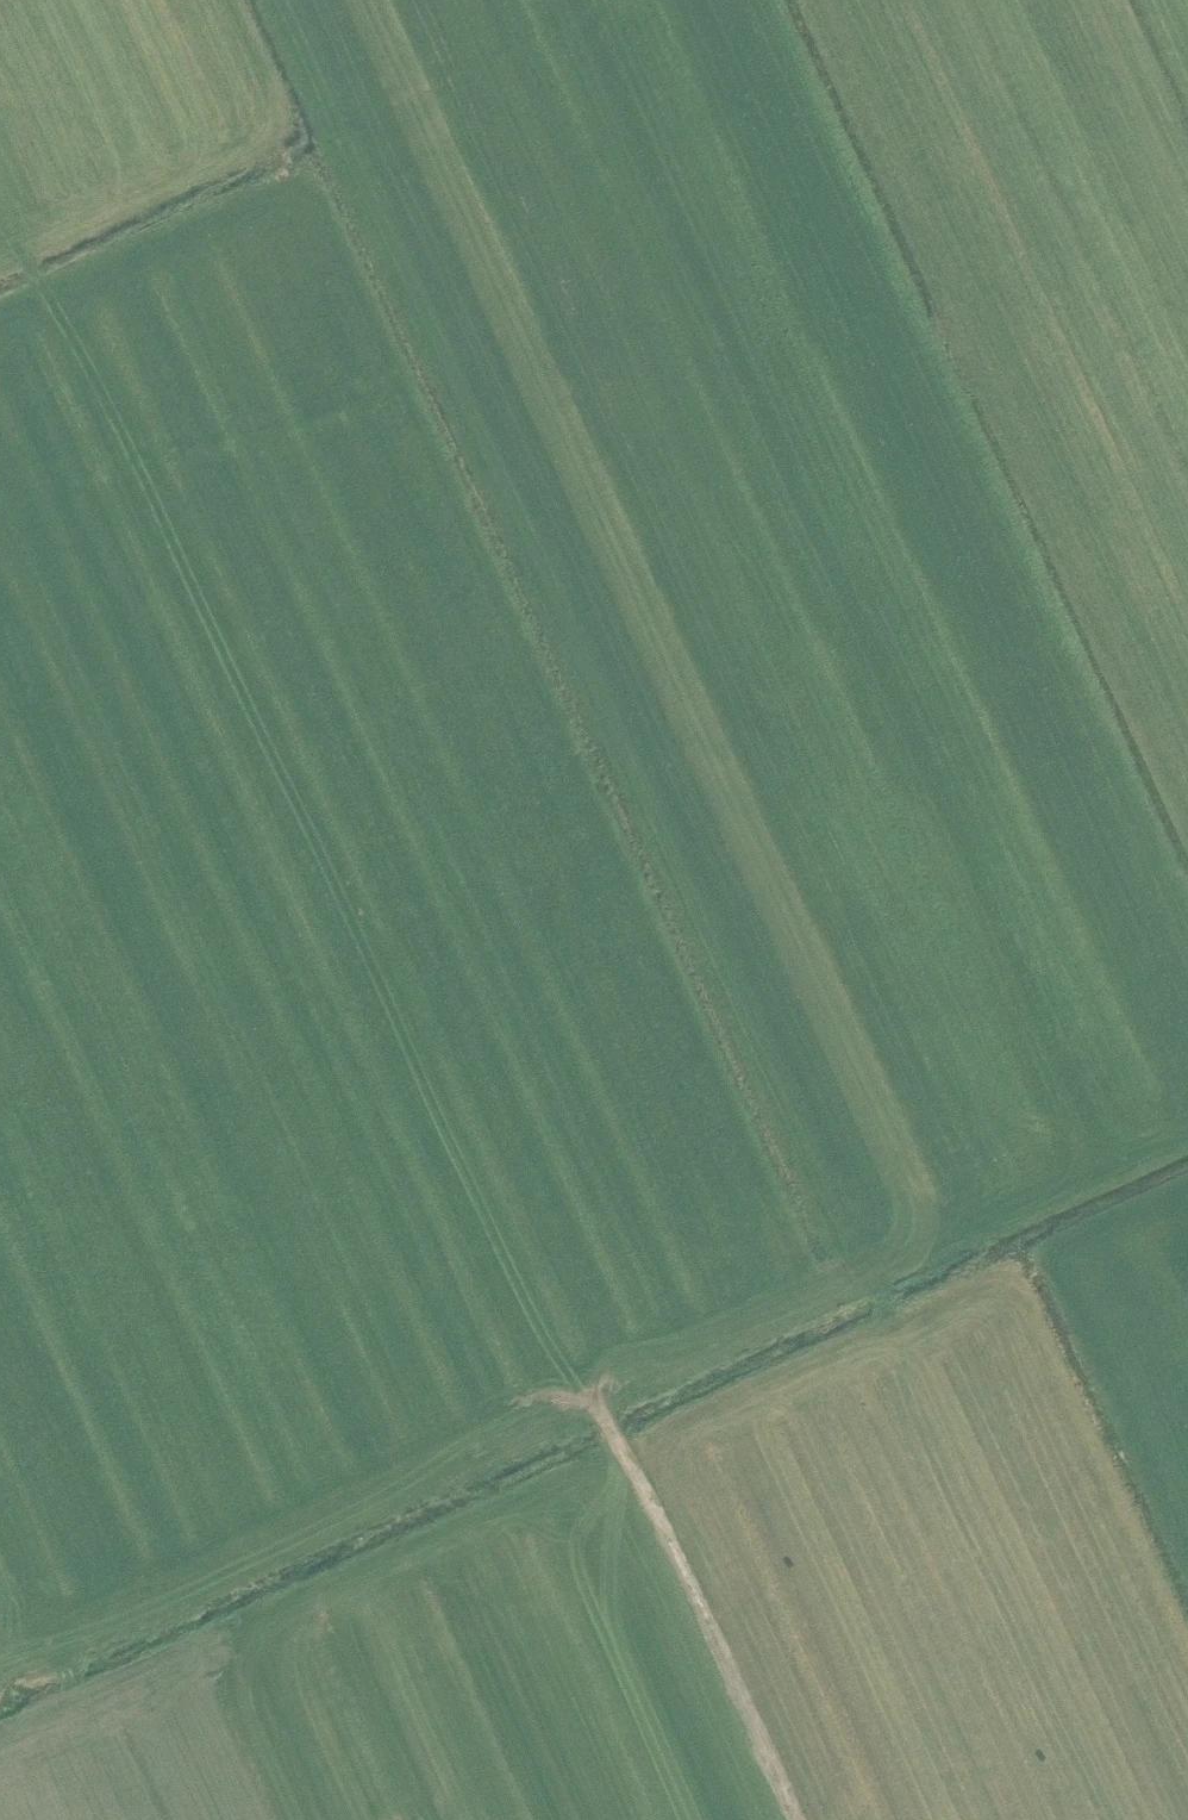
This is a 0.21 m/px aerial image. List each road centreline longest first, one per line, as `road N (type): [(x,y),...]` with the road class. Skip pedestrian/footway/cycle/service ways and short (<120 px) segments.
road 1 (track): [(801,1819),(657,1497),(594,1404)]

